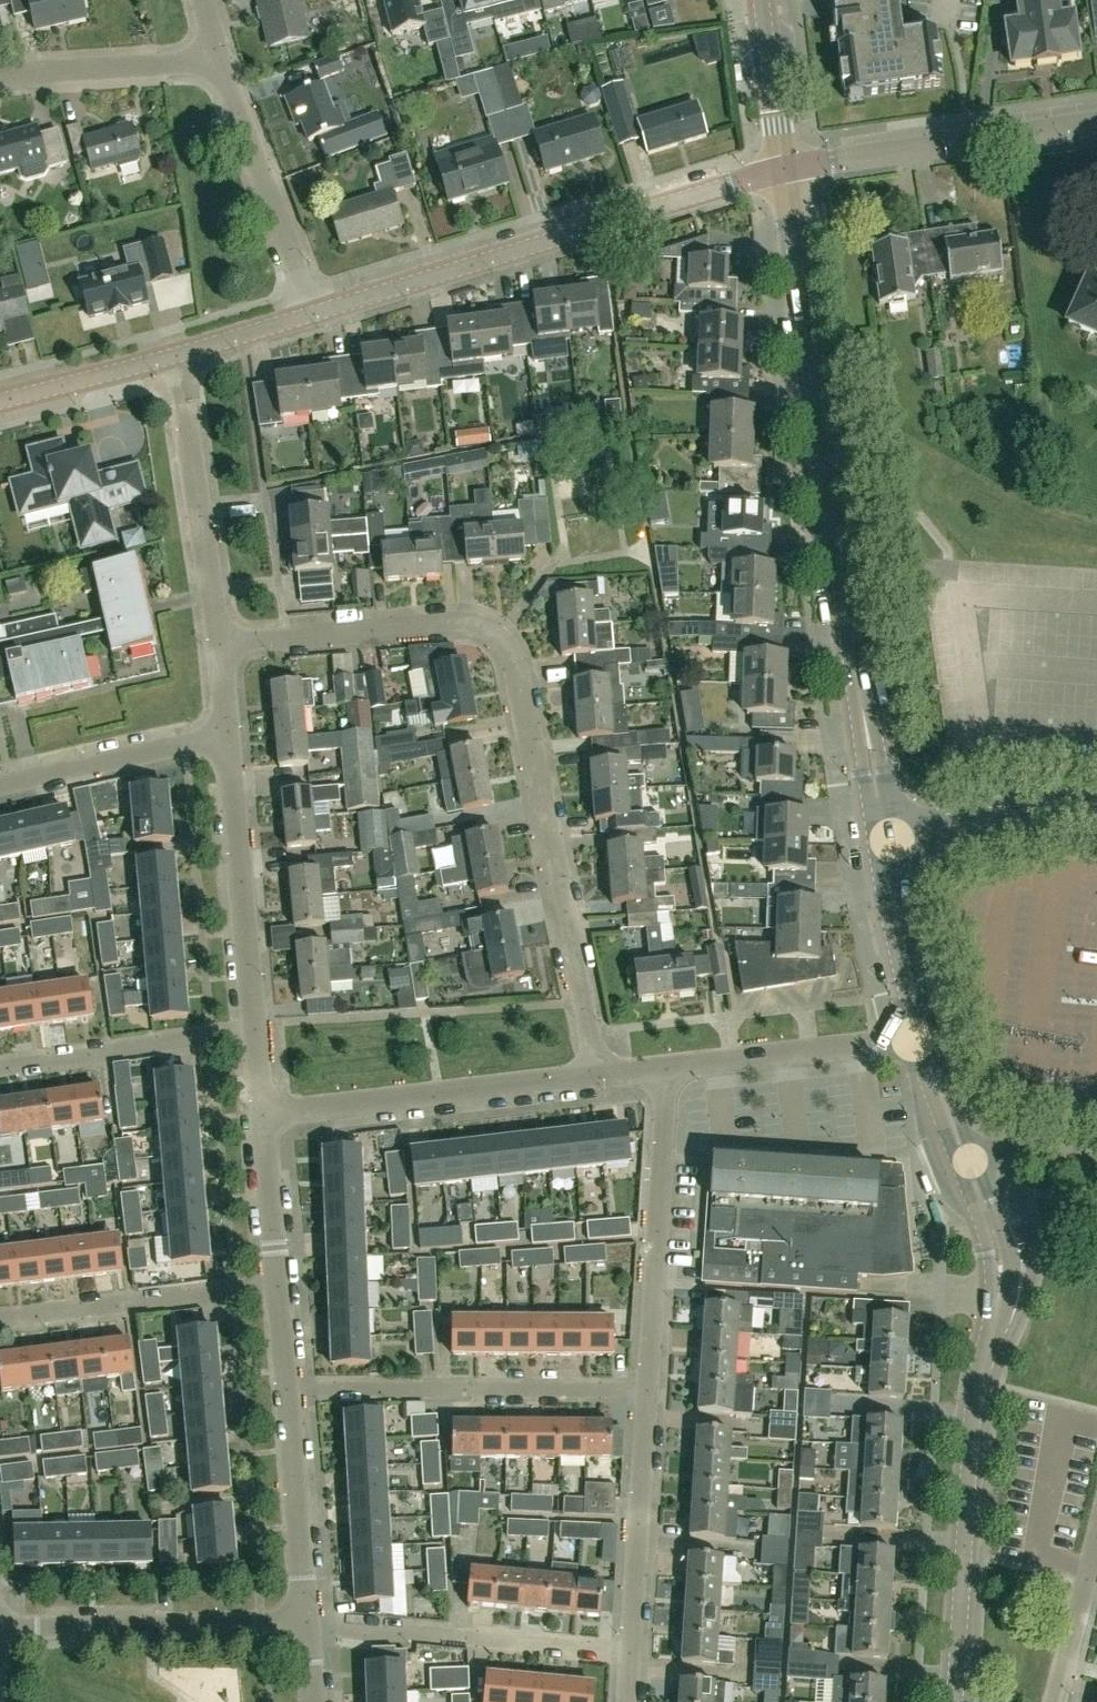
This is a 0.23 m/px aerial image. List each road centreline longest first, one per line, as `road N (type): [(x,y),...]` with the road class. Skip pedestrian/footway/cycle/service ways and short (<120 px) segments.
road 1 (residential): [(219,646),(477,622),(503,637),(599,1076)]
road 2 (tertiary): [(888,844),(779,172)]
road 3 (tertiary): [(968,1168),(998,1250),(1000,1292),(971,1424),(956,1701)]
road 4 (residential): [(314,316),(779,172)]
road 5 (residential): [(643,1391),(291,1388)]
road 6 (residential): [(265,1112),(599,1076)]
road 7 (residential): [(643,1391),(669,1067)]
road 8 (residential): [(0,400),(314,316)]
road 9 (residential): [(630,1652),(309,1621)]
road 10 (residential): [(779,172),(1096,124)]
road 11 (residential): [(0,1631),(309,1621)]
road 12 (residential): [(257,1032),(228,736)]
road 13 (residential): [(0,1320),(282,1288)]
road 14 (residential): [(314,316),(221,59)]
road 15 (residential): [(630,1652),(643,1391)]
road 16 (residential): [(0,1067),(257,1032)]
road 17 (residential): [(669,1067),(920,1037)]
road 18 (residential): [(219,646),(181,404)]
road 19 (residential): [(309,1621),(291,1388)]
road 20 (residential): [(0,785),(228,736)]
road 21 (residential): [(0,74),(221,59)]
road 22 (tertiary): [(1096,818),(1011,822),(888,844)]
road 23 (tertiary): [(888,844),(920,1037)]
road 24 (residential): [(282,1288),(265,1112)]
road 25 (tertiary): [(779,172),(756,0)]
road 26 (residential): [(1055,1701),(1096,1536)]
road 27 (tertiary): [(920,1037),(968,1168)]
road 28 (unclassified): [(1096,1162),(1028,1147),(968,1168)]

